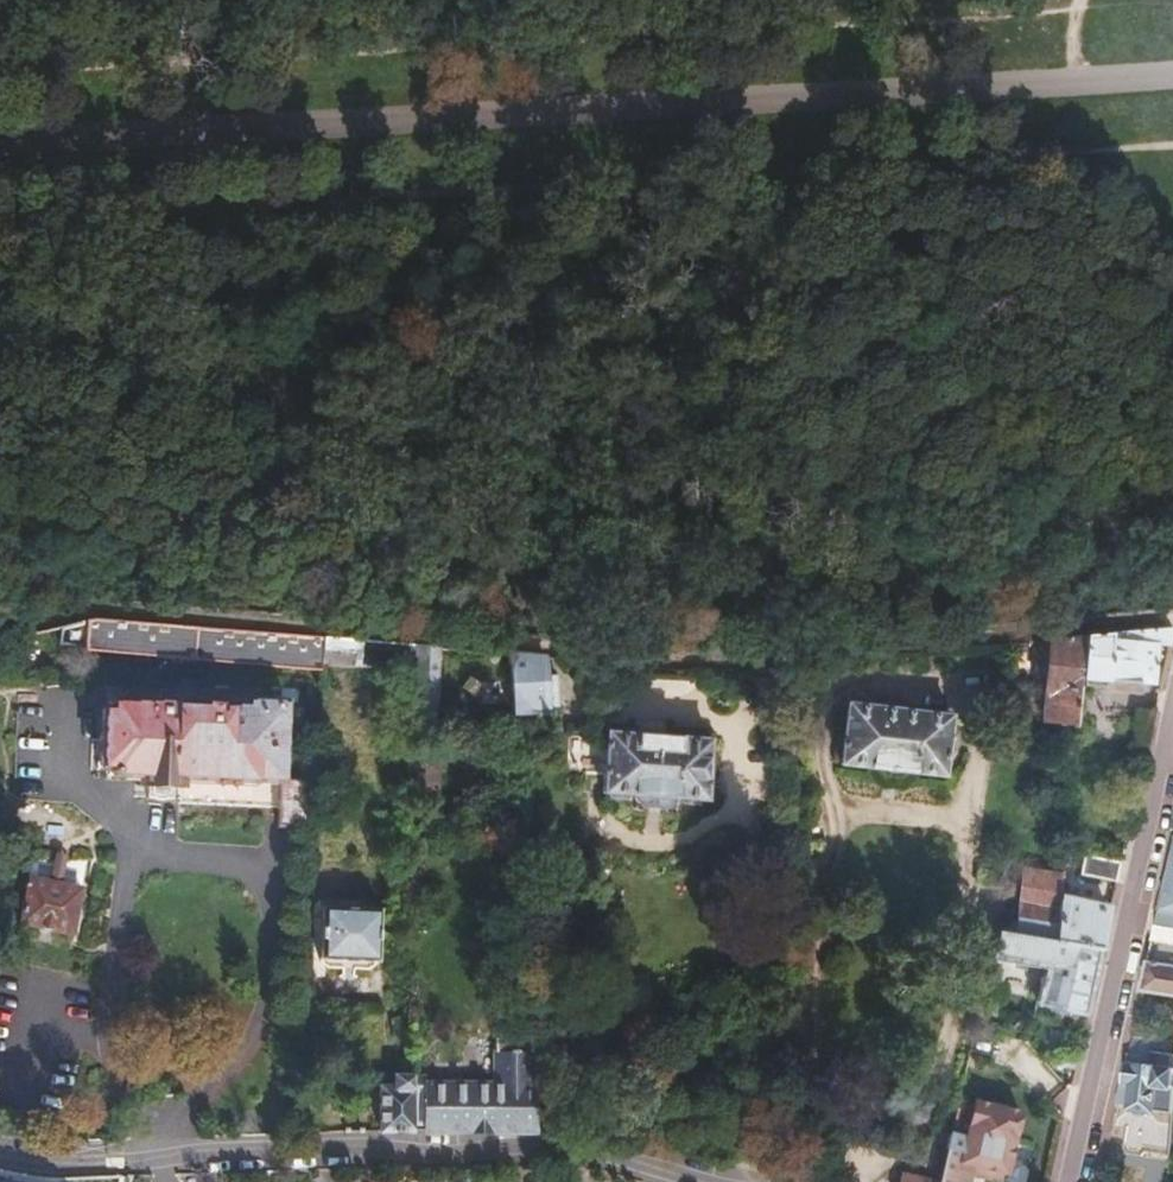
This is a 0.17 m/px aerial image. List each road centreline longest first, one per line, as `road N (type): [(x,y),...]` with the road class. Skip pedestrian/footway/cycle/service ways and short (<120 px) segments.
road 1 (track): [(0,482),(479,565),(662,567),(1079,504),(1172,468)]
road 2 (unclassified): [(0,154),(1172,77)]
road 3 (track): [(1172,145),(0,220)]
road 4 (track): [(0,75),(1078,10)]
road 5 (residential): [(0,1146),(38,1153),(554,1154),(708,1181)]
road 6 (residential): [(1172,726),(1072,1181)]

